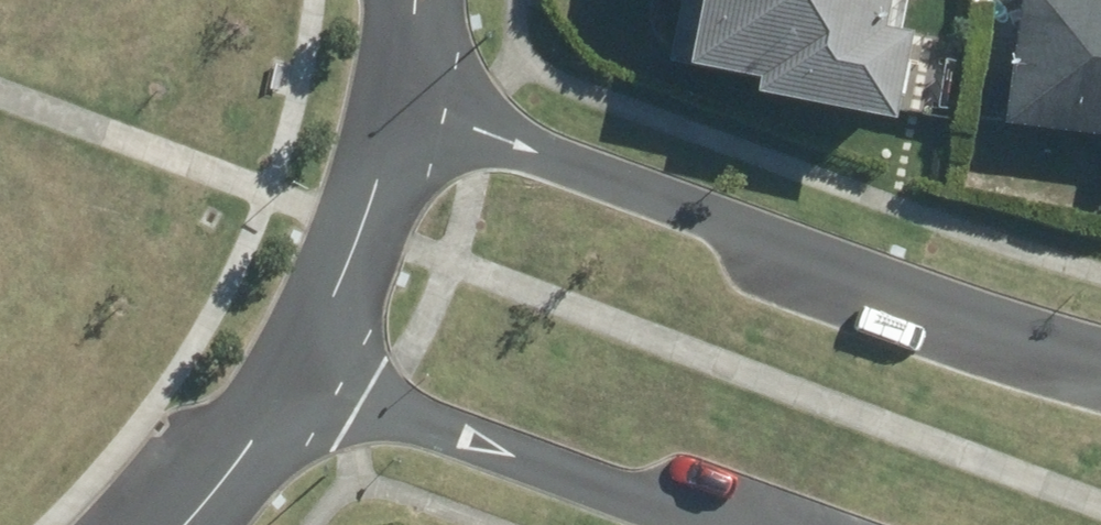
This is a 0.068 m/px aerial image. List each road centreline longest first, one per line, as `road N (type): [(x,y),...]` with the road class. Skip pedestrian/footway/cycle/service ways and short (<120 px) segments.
road 1 (tertiary): [(405,102),(861,280),(1100,350)]
road 2 (tertiary): [(692,524),(301,382)]
road 3 (tertiary): [(301,382),(366,233),(405,102)]
road 4 (tertiary): [(186,524),(301,382)]

